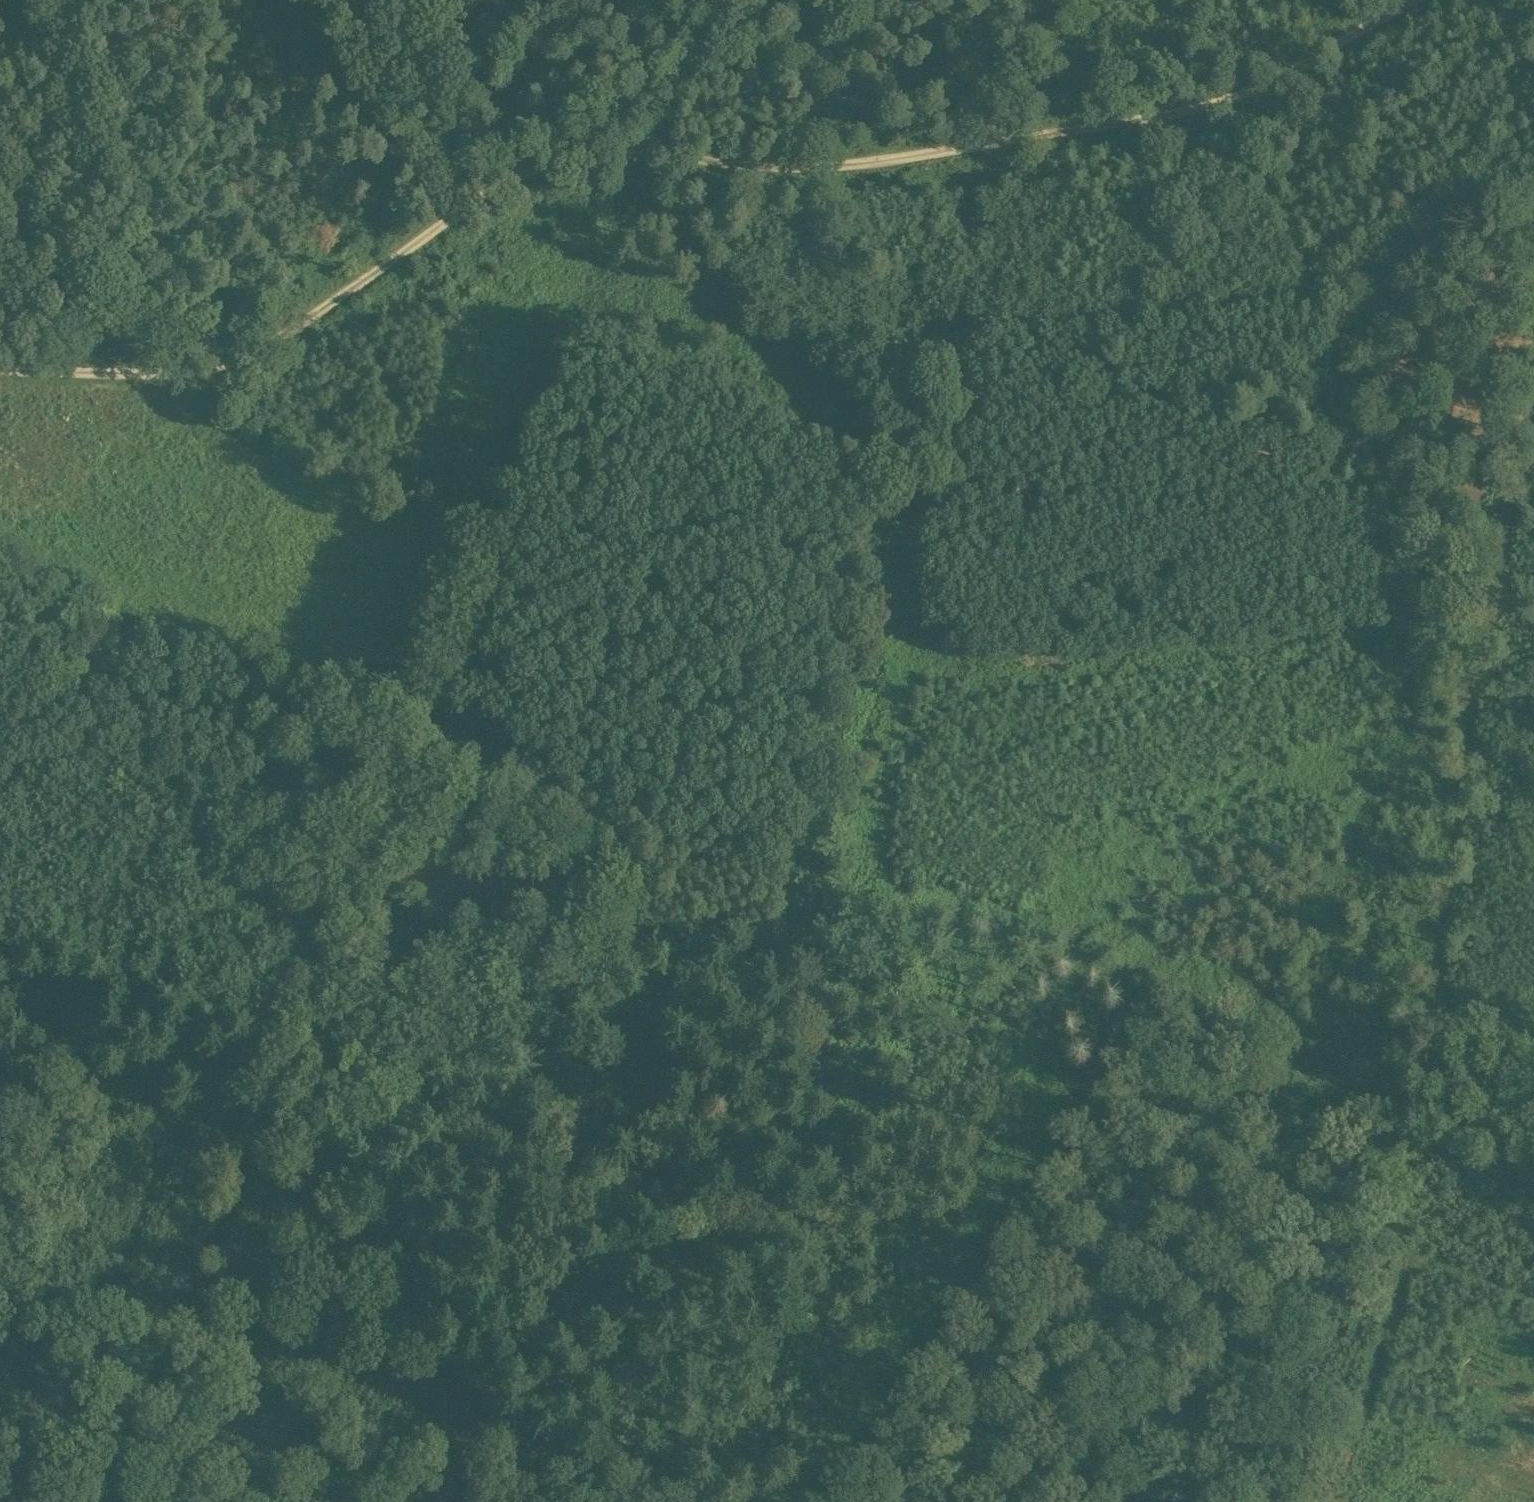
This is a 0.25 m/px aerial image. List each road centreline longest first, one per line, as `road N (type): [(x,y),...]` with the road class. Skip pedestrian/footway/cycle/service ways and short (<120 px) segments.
road 1 (track): [(0,368),(212,367),(260,353),(521,173),(559,161),(850,162),(1220,103),(1410,0)]
road 2 (track): [(1220,103),(1314,278),(1335,351),(1372,425),(1467,726),(1415,1134),(1411,1265),(1385,1384),(1314,1501)]
road 3 (track): [(559,161),(737,0)]

